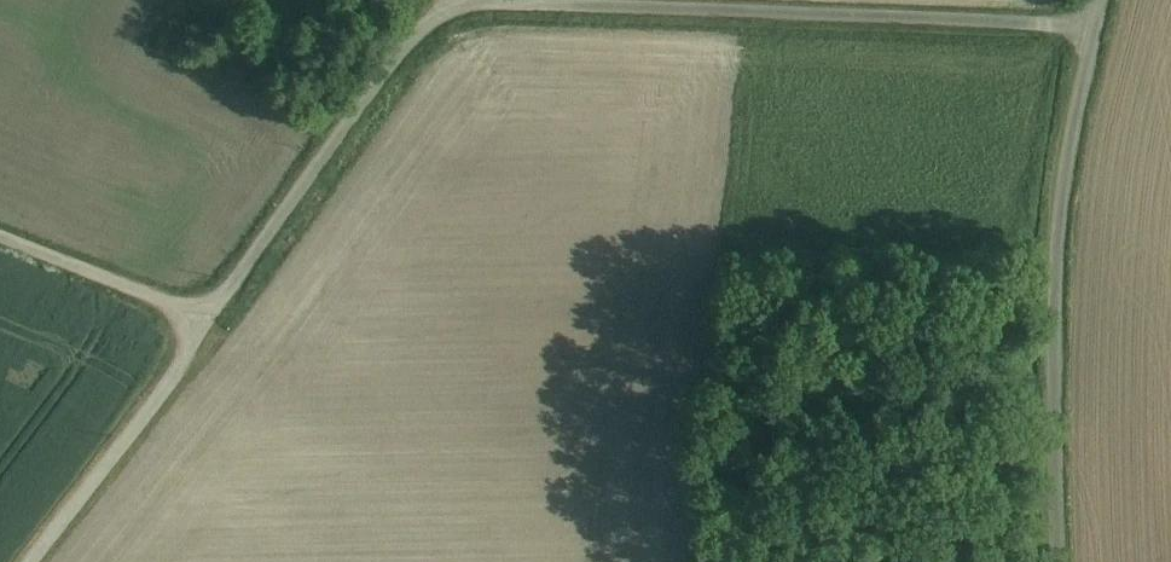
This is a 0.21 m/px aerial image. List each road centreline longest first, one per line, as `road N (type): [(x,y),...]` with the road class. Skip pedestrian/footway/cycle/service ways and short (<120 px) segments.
road 1 (unclassified): [(1095,27),(496,0)]
road 2 (unclassified): [(1095,27),(1061,214),(1060,561)]
road 3 (unclassified): [(477,0),(454,6),(412,41),(218,308)]
road 4 (unclassified): [(218,308),(32,561)]
road 5 (unclassified): [(218,308),(164,305),(0,237)]

